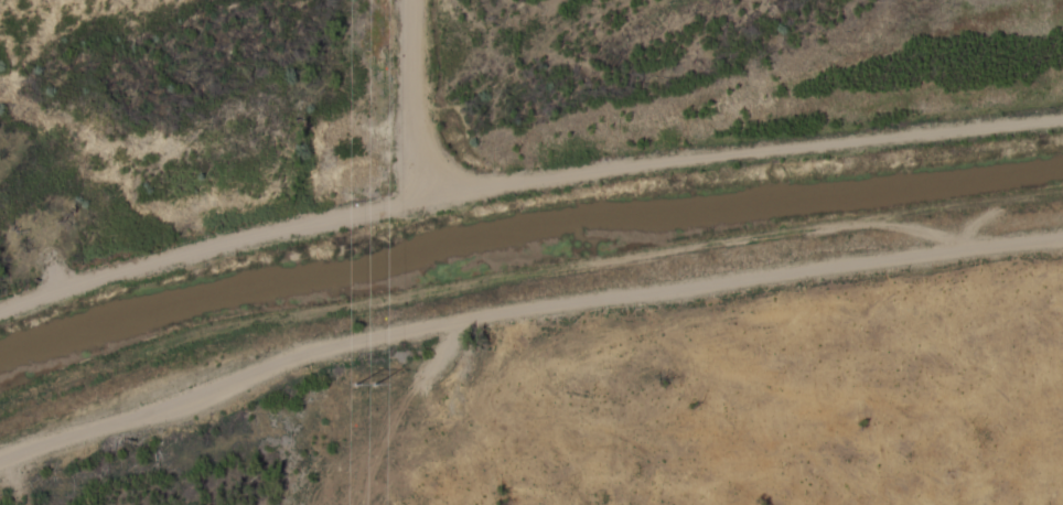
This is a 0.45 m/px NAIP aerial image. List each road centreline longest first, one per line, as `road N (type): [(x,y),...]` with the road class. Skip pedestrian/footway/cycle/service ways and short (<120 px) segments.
road 1 (residential): [(0,454),(186,398),(323,343),(1062,234)]
road 2 (residential): [(0,309),(200,247),(506,179),(1062,116)]

